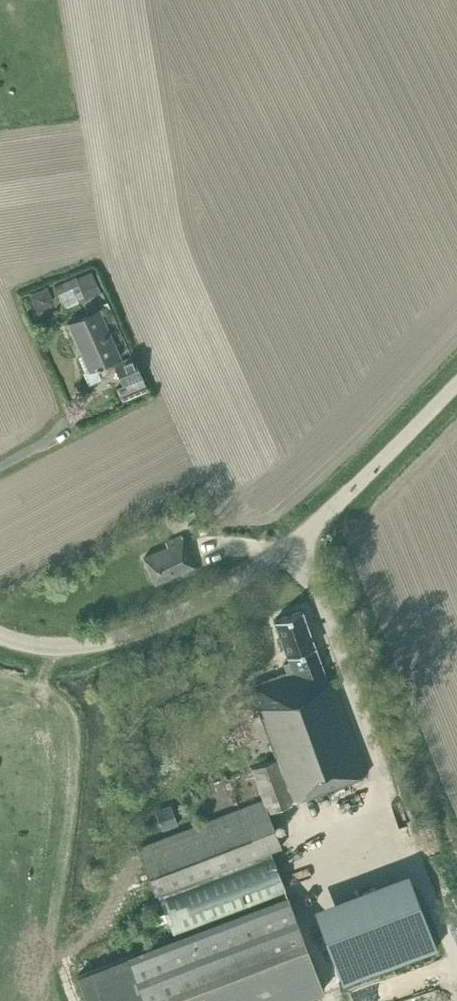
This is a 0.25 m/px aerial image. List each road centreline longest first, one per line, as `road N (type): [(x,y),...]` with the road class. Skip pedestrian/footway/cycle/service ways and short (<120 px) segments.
road 1 (unclassified): [(299,547),(456,940)]
road 2 (unclassified): [(0,639),(19,650),(56,651),(132,634),(299,547)]
road 3 (unclassified): [(299,547),(456,389)]

